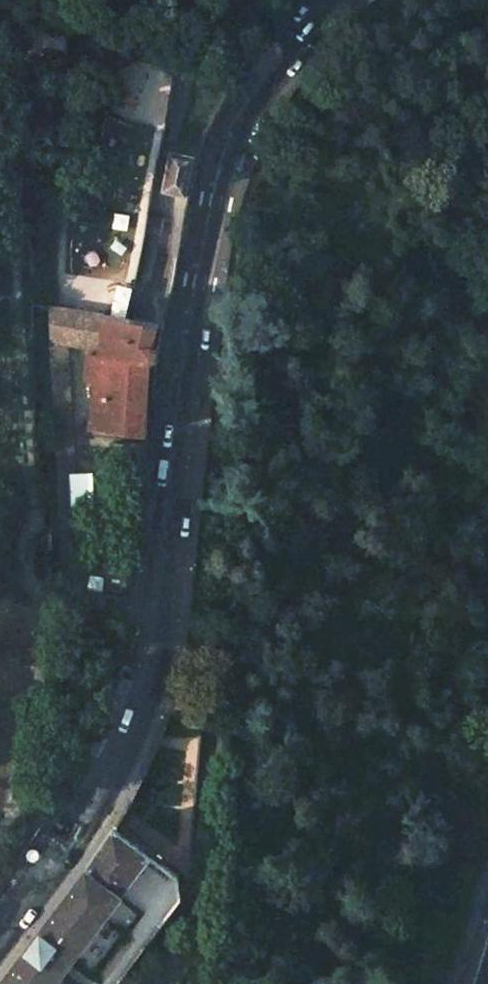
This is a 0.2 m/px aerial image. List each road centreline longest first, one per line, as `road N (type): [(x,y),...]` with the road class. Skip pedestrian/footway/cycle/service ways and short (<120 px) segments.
road 1 (residential): [(335,0),(314,17),(247,121),(229,164),(194,331),(157,650),(110,785),(0,938)]

